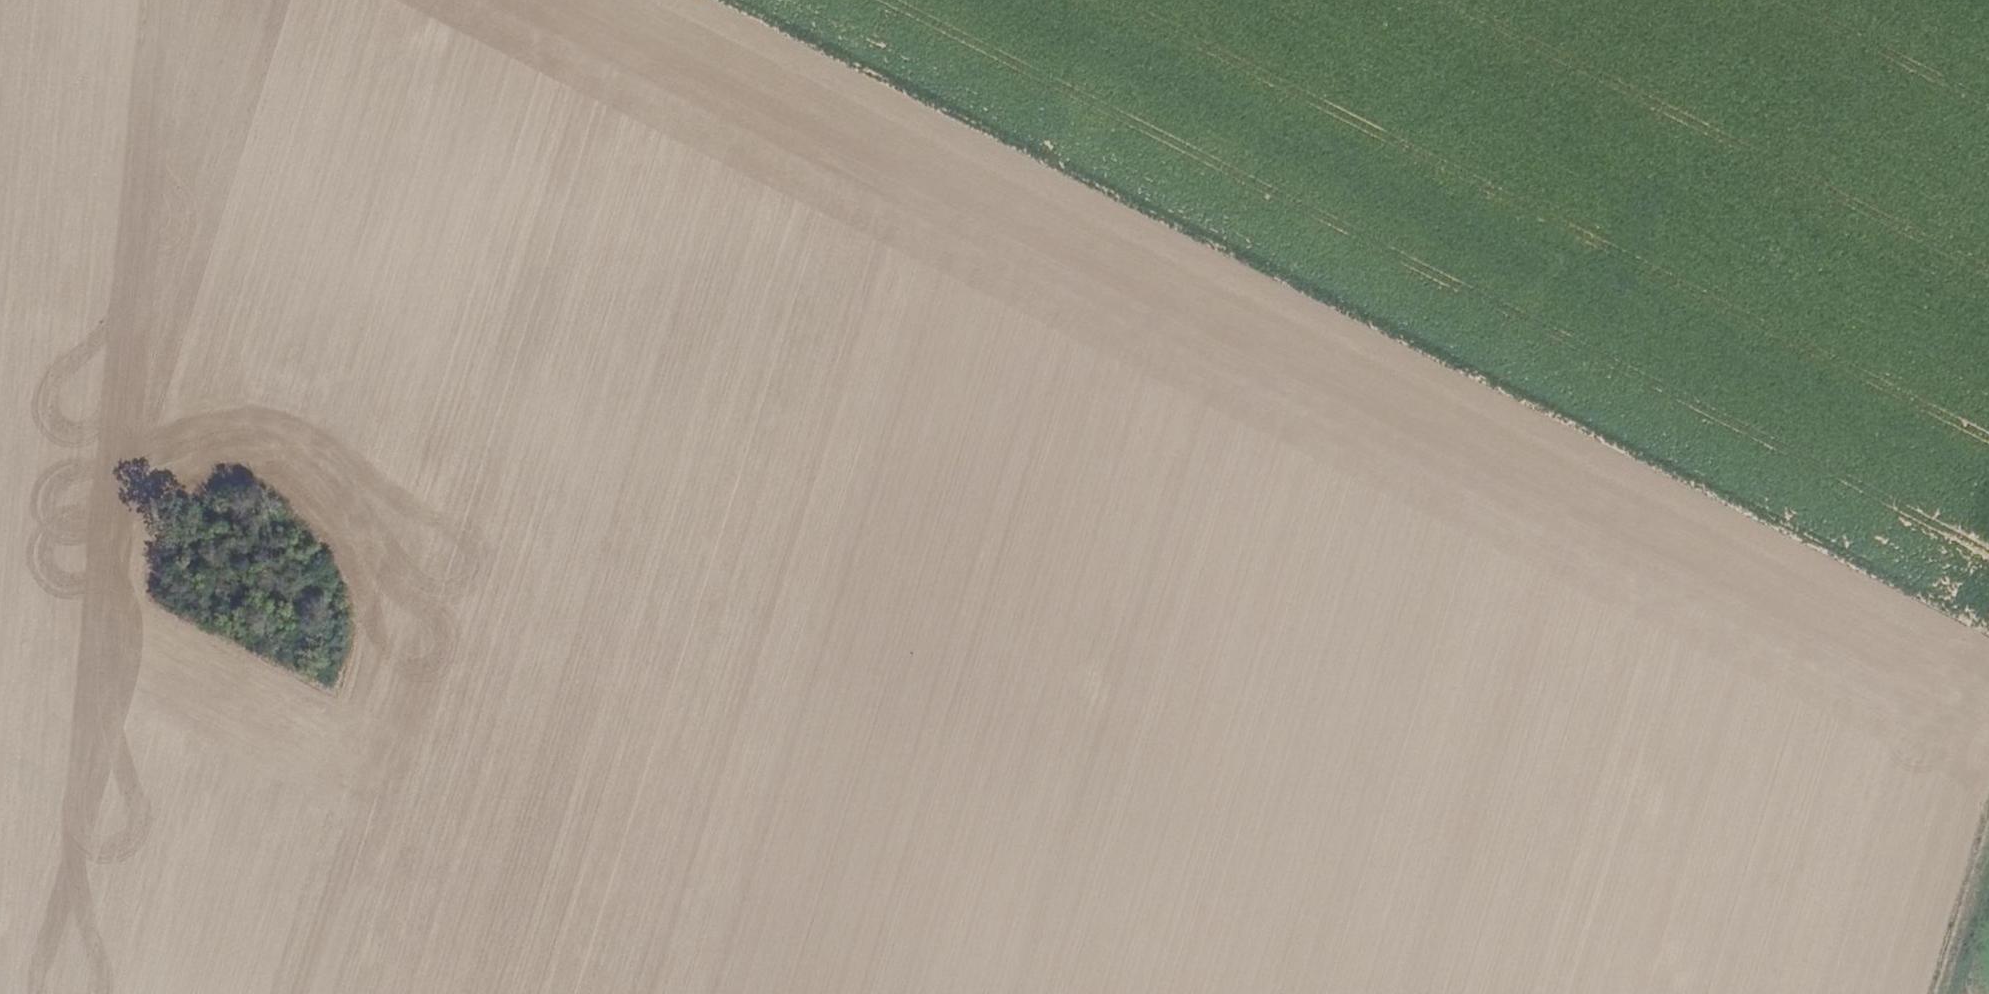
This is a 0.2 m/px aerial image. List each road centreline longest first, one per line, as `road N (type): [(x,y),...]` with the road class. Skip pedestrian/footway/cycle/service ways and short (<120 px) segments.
road 1 (track): [(1938,993),(1988,835)]

